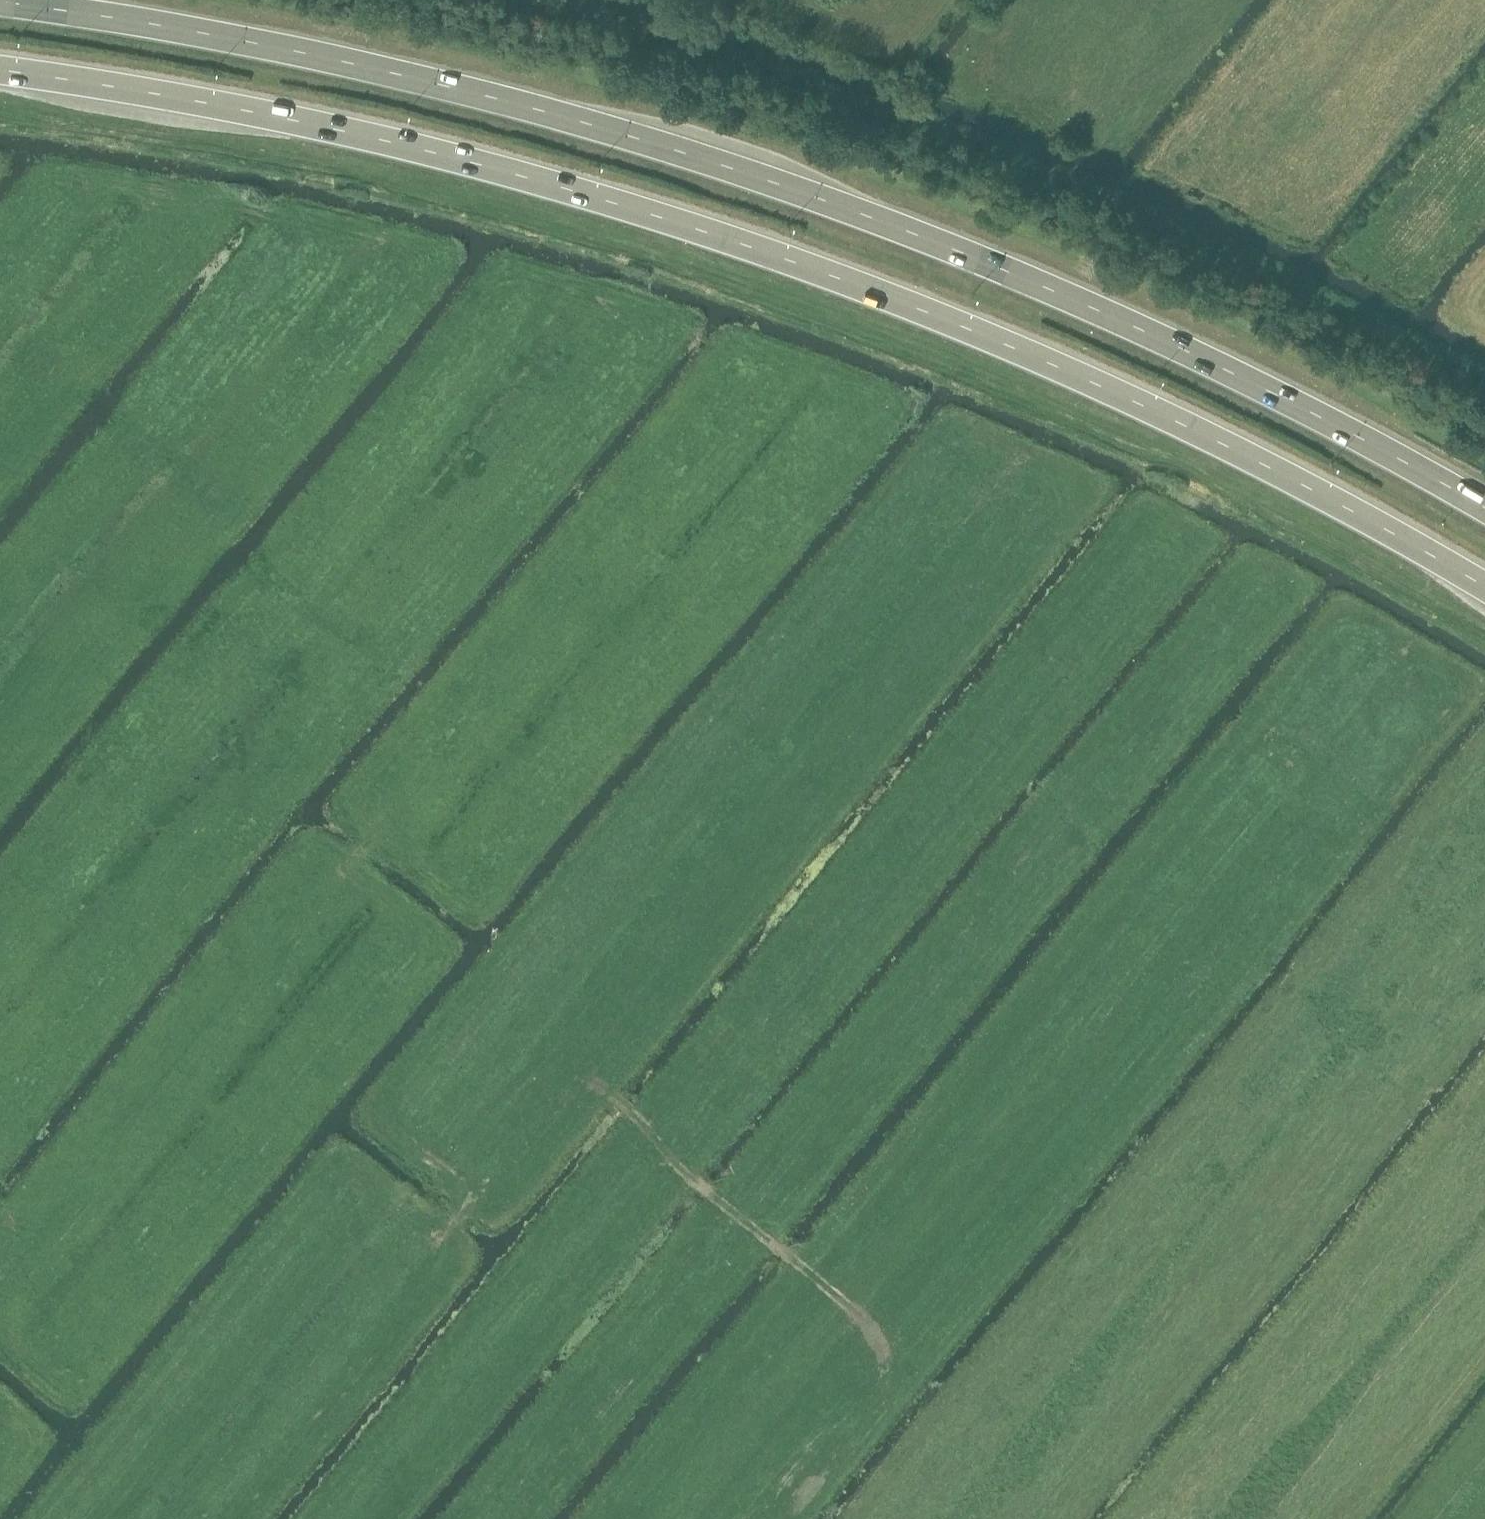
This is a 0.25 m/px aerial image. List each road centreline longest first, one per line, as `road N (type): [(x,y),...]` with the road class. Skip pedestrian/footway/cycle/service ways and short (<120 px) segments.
road 1 (primary): [(0,70),(295,120),(697,228),(1101,386),(1267,466),(1484,586)]
road 2 (primary): [(1484,507),(1092,306),(774,181),(379,70),(0,1)]

